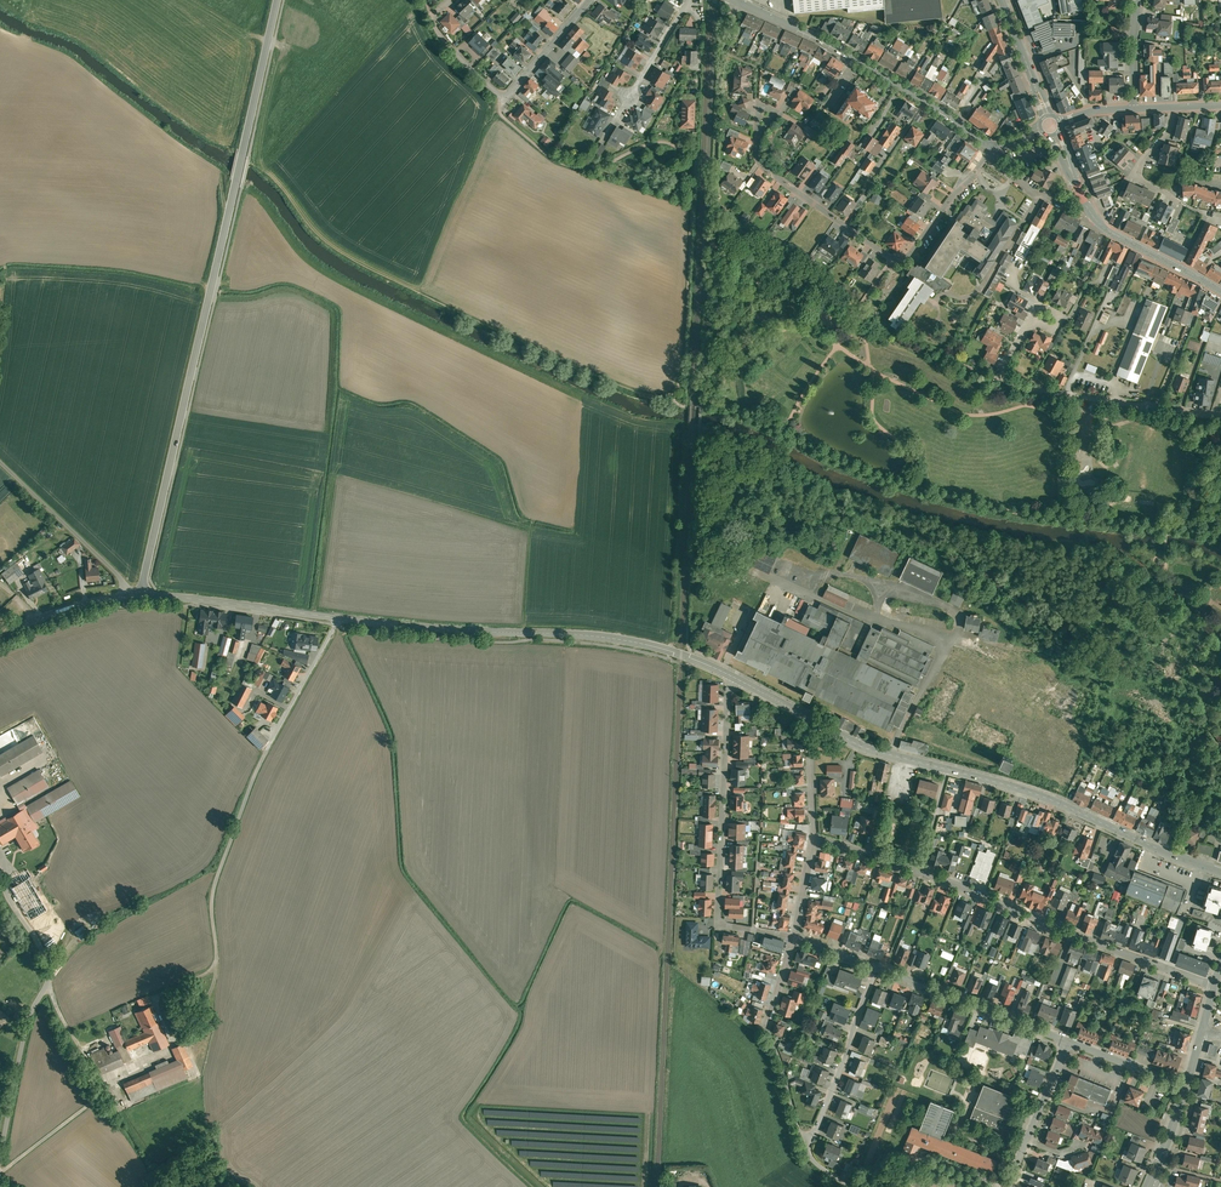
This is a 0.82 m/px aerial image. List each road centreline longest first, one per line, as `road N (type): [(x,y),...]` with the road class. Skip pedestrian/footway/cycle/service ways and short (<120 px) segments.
road 1 (unclassified): [(142,595),(277,0)]
road 2 (secondary): [(1220,871),(1036,795),(859,745),(809,717)]
road 3 (residential): [(1214,985),(813,839)]
road 4 (residential): [(759,68),(762,166),(903,266),(990,146)]
road 5 (secondary): [(728,674),(613,638),(339,618)]
road 6 (residential): [(794,936),(729,926),(718,916),(728,674)]
road 7 (unclassified): [(734,0),(829,44),(990,146)]
road 8 (residential): [(1220,415),(1011,384),(1005,364),(1029,321)]
road 9 (unclassified): [(14,908),(48,963),(49,983),(33,1012),(0,1157)]
road 10 (secondary): [(1050,125),(1102,226),(1220,291)]
road 11 (residential): [(435,31),(503,100),(589,0)]
road 12 (residential): [(794,936),(766,1029),(804,1152)]
road 13 (residential): [(1068,1041),(877,969)]
road 14 (unclassified): [(3,1171),(120,1073),(166,1055)]
road 15 (secondary): [(339,618),(142,595)]
road 16 (residential): [(877,969),(804,1152)]
road 17 (residential): [(131,595),(0,462)]
road 18 (residential): [(1170,107),(1171,126),(1133,175),(1219,220)]
road 19 (residential): [(339,618),(270,747)]
road 20 (secondary): [(131,595),(0,634)]
road 21 (secondary): [(1003,0),(1050,125)]
road 22 (residential): [(1186,1087),(1068,1041)]
road 23 (residential): [(809,717),(813,839)]

